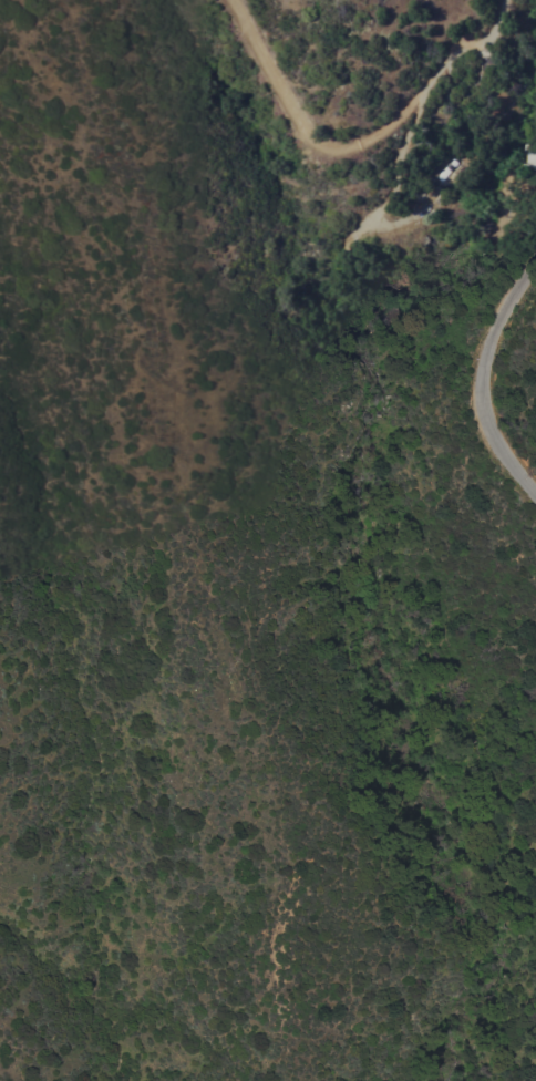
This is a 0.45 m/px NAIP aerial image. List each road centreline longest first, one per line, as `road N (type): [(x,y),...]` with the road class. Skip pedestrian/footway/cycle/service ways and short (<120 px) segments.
road 1 (track): [(237,0),(320,142),(339,151),(367,145),(404,121),(458,55),(492,40),(511,12),(504,0)]
road 2 (residential): [(535,489),(499,446),(482,394),(495,334),(535,263)]

